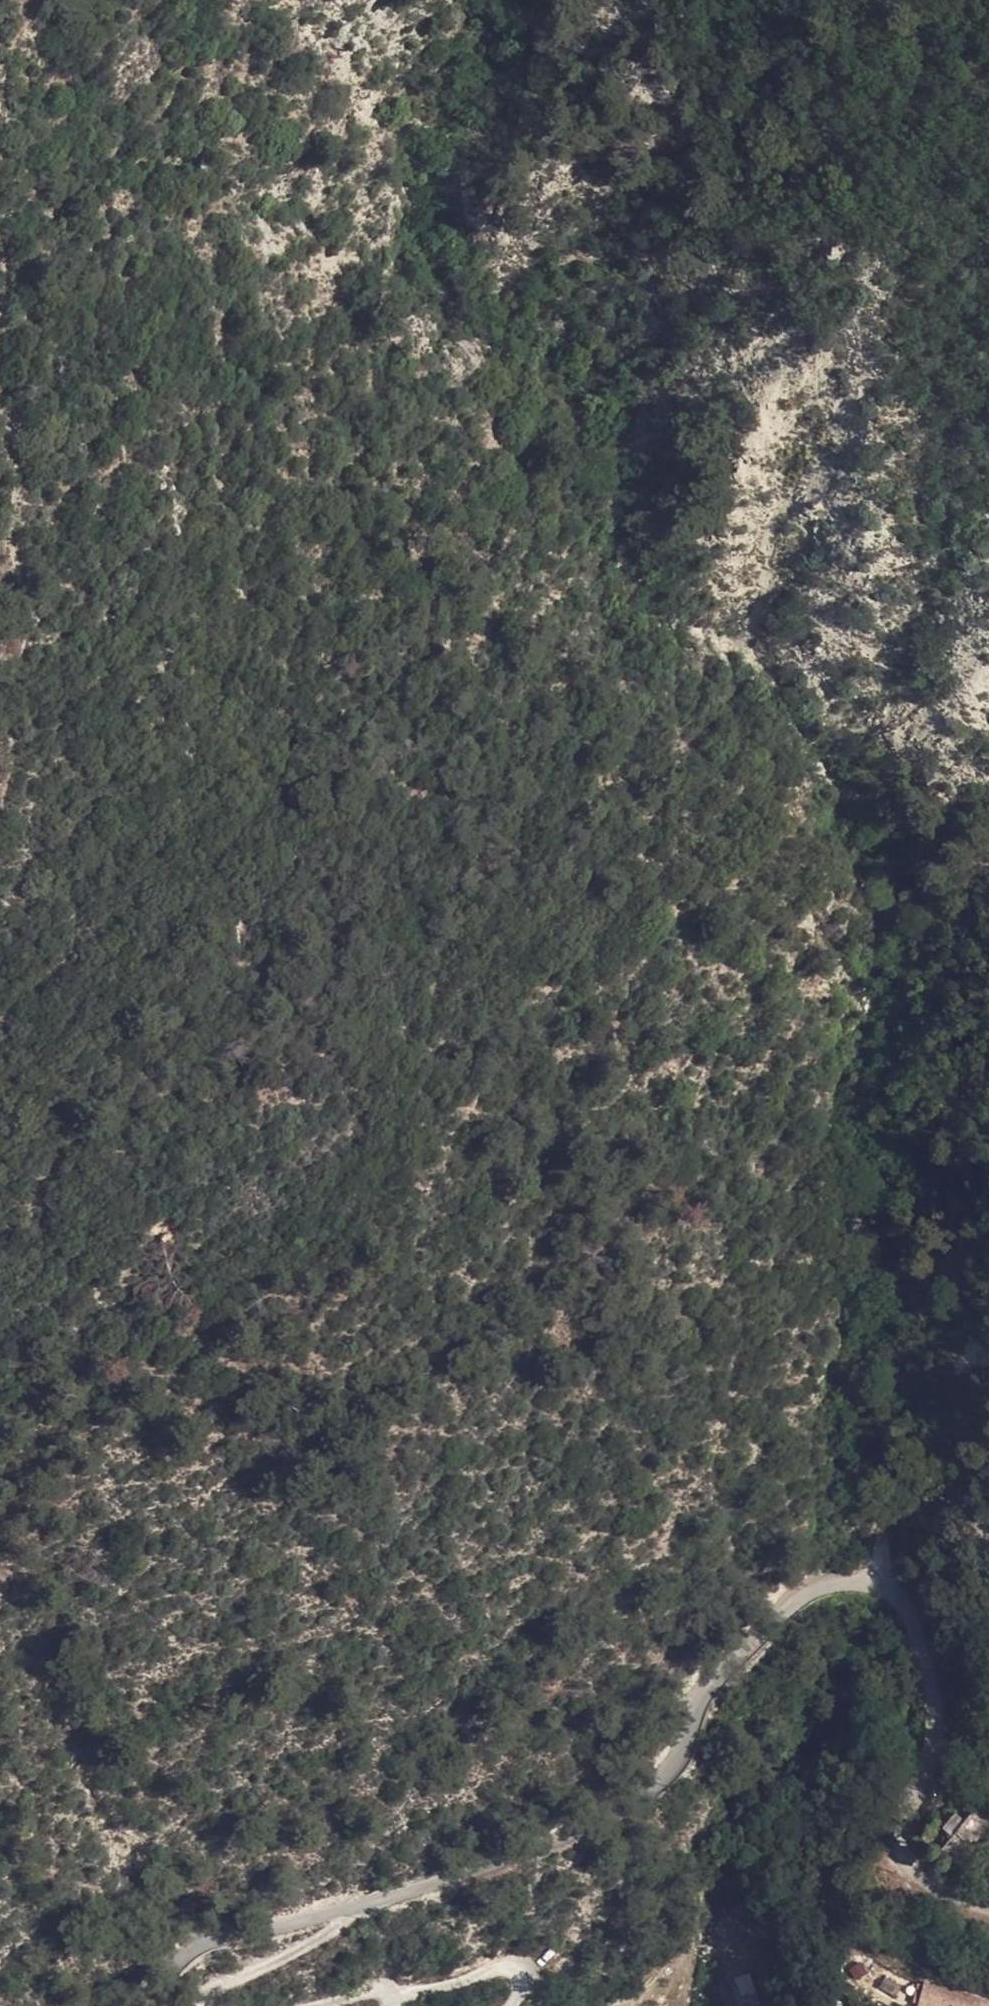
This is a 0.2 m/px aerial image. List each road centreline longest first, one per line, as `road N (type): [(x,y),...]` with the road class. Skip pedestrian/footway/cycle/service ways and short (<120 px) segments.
road 1 (unclassified): [(988,1902),(945,1892),(910,1860),(901,1828),(937,1715),(927,1644),(903,1605),(874,1585),(815,1585),(746,1638),(667,1774),(552,1842),(200,1952),(114,2005)]

